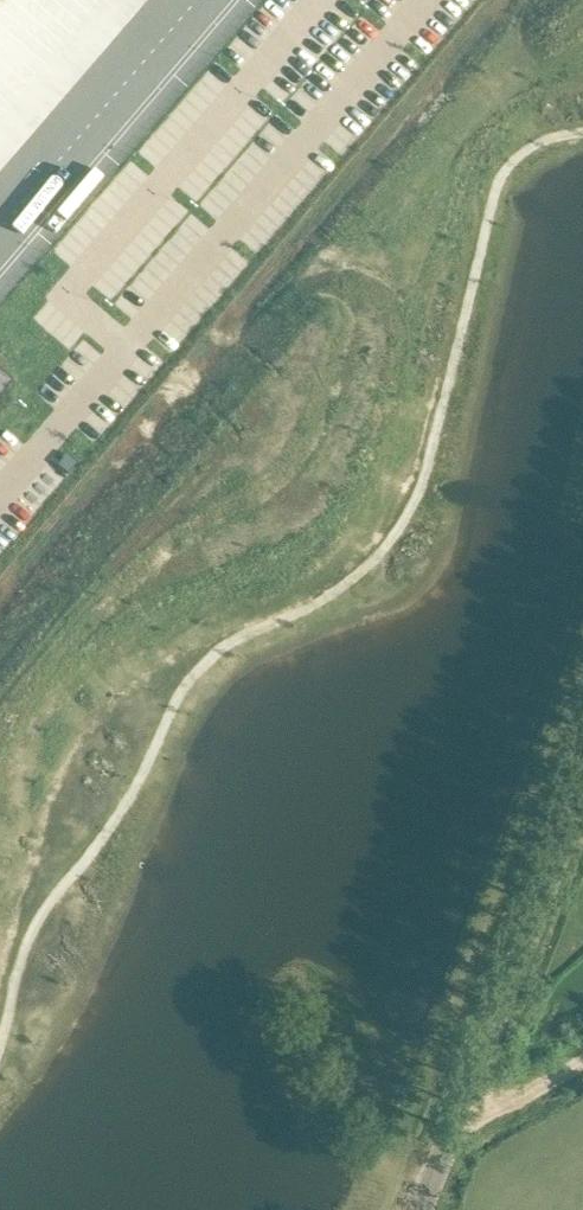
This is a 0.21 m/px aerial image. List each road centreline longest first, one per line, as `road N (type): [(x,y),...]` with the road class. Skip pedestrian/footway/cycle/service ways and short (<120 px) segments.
road 1 (unclassified): [(422,1209),(582,791)]
road 2 (track): [(454,1129),(582,1070)]

